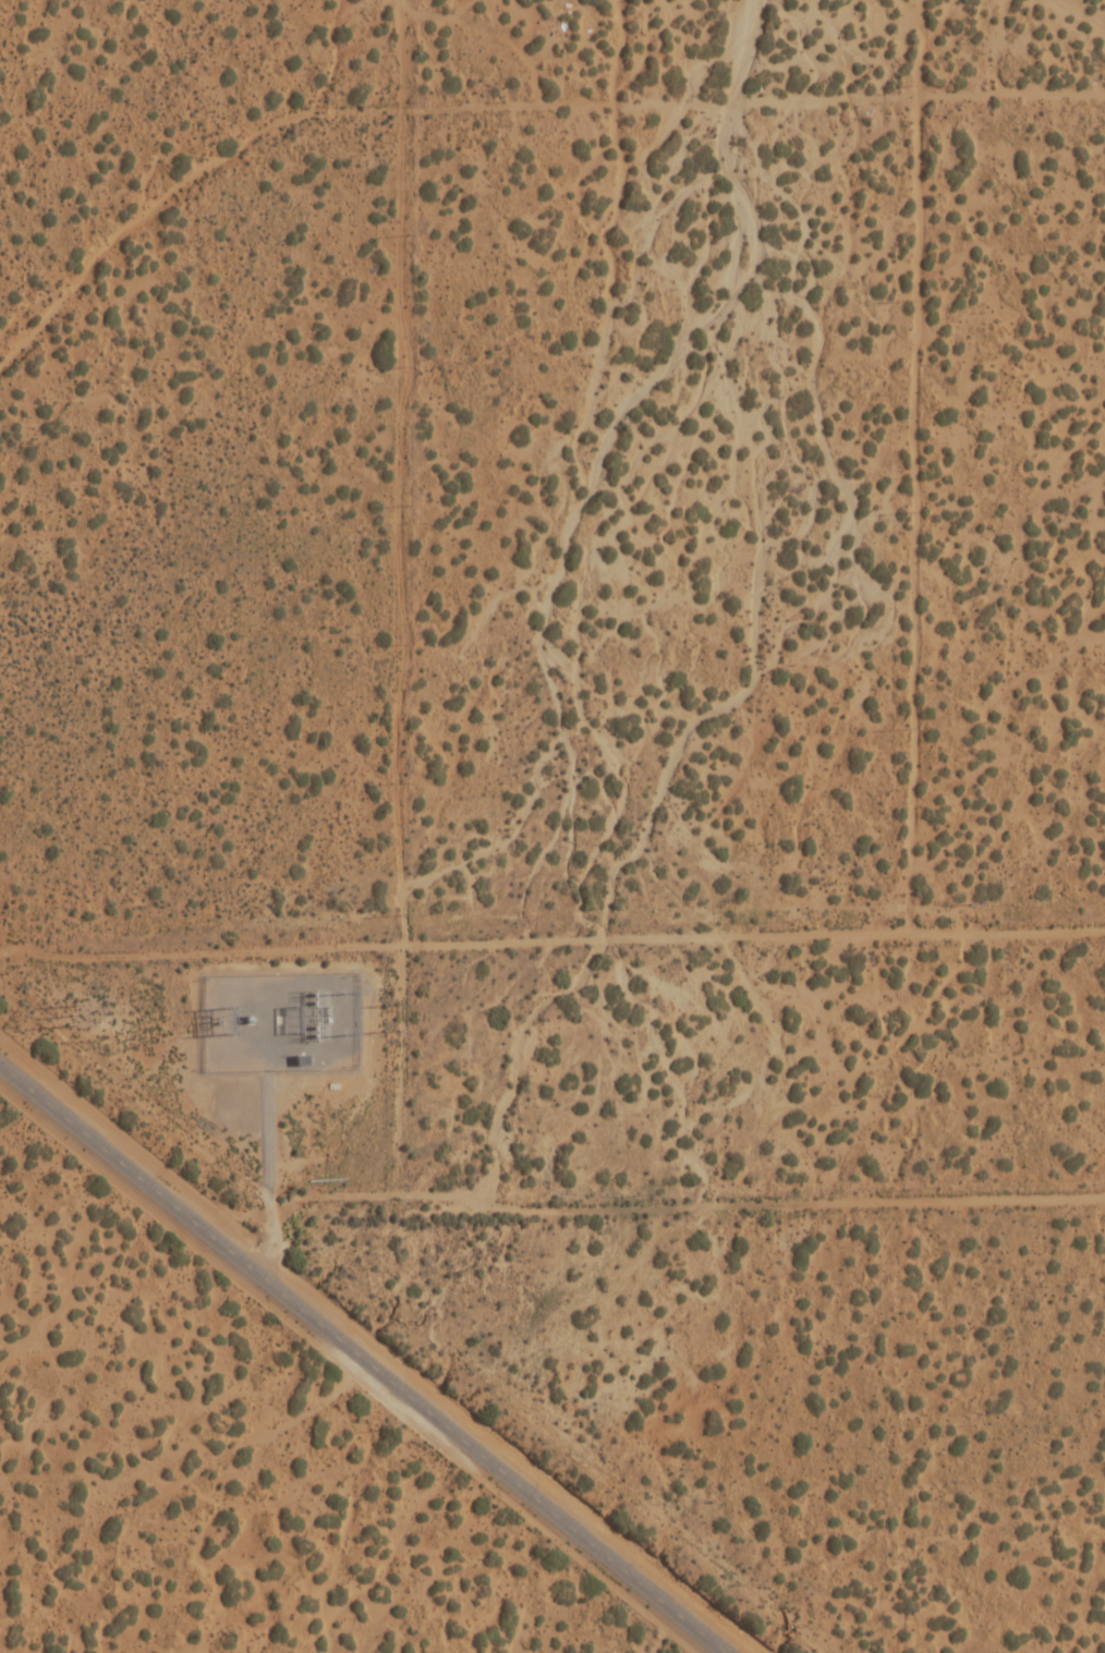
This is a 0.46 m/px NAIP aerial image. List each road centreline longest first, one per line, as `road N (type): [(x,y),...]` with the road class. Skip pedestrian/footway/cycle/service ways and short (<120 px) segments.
road 1 (residential): [(724,1652),(0,1065)]
road 2 (residential): [(743,104),(1104,92)]

